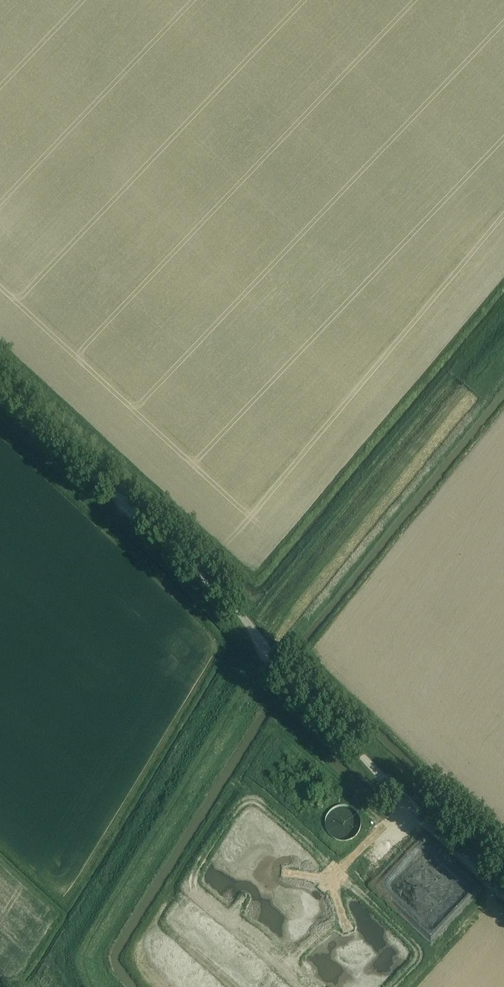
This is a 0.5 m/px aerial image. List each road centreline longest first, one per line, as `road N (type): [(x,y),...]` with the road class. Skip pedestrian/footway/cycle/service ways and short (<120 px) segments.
road 1 (unclassified): [(503,898),(413,814),(234,608),(0,388)]
road 2 (track): [(503,341),(468,385),(485,402),(266,654)]

